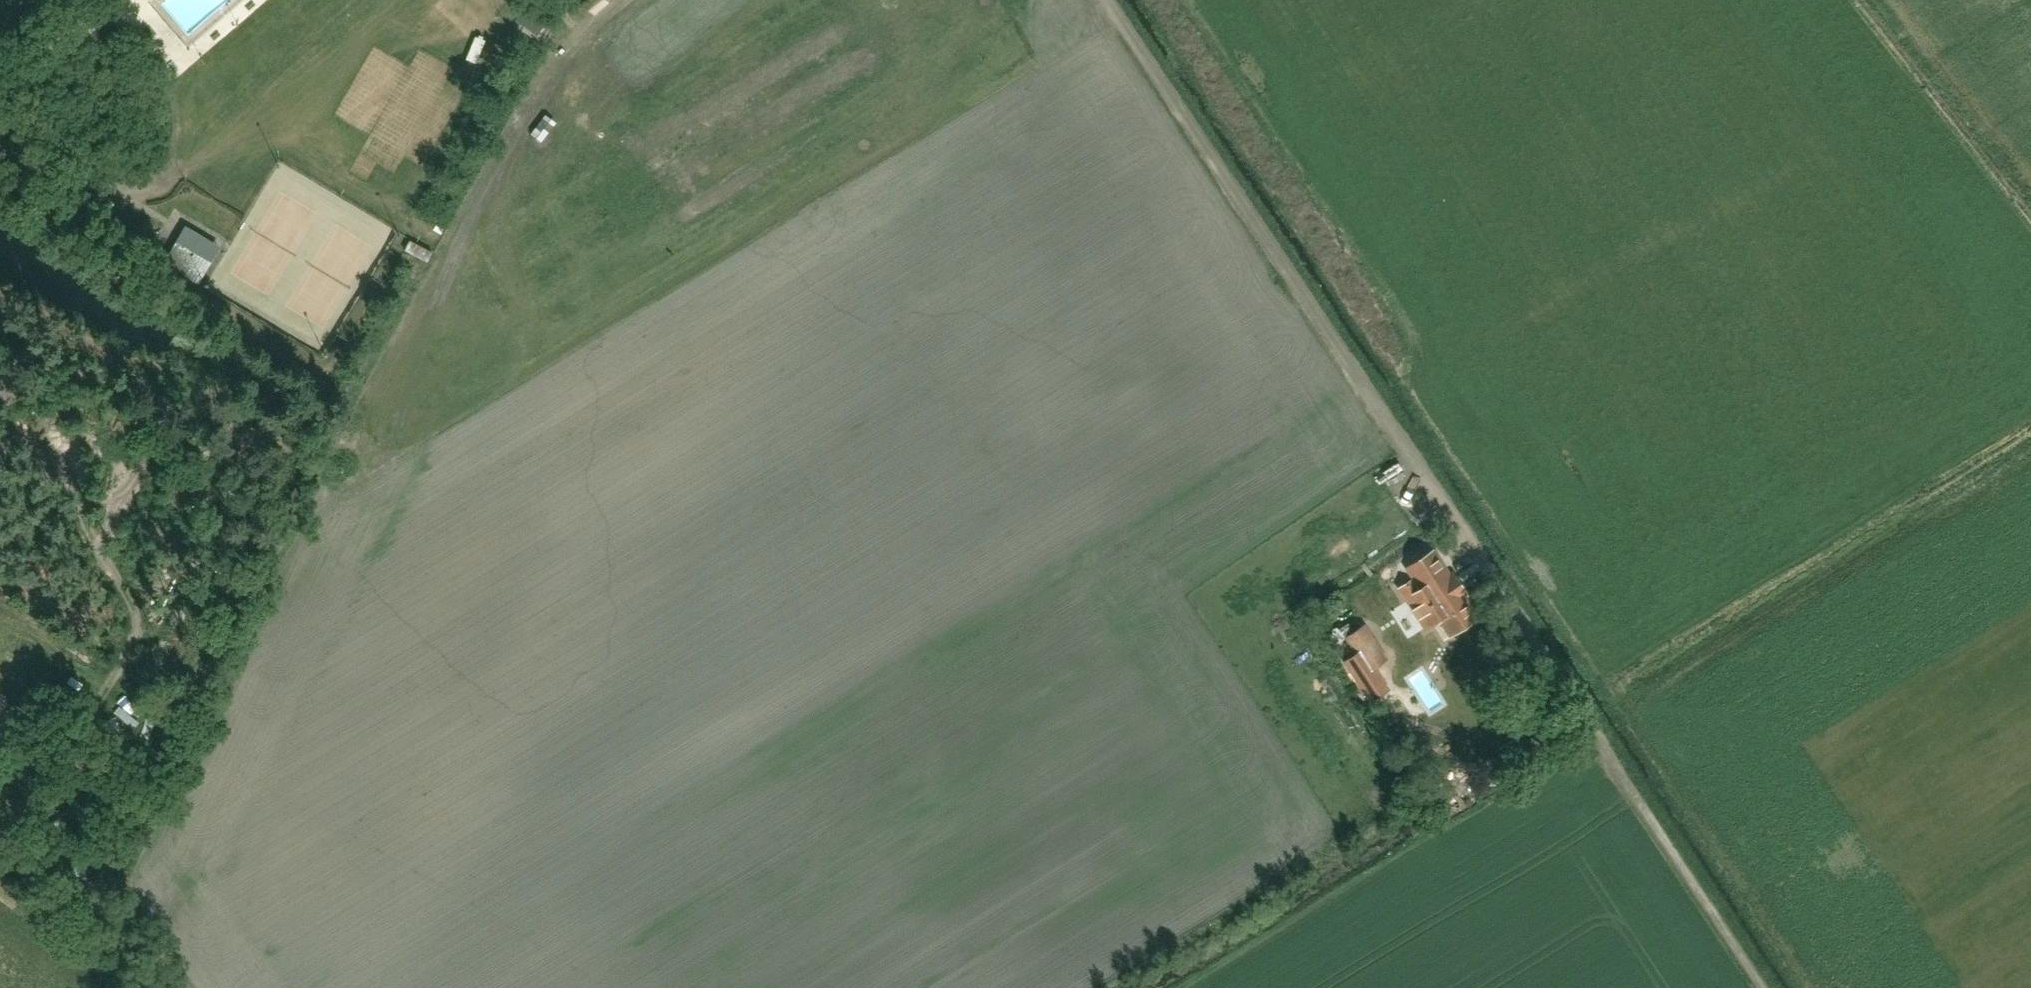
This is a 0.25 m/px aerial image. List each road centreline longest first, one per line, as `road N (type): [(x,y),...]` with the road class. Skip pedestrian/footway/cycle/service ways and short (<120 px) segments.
road 1 (track): [(1757,987),(1107,0)]

